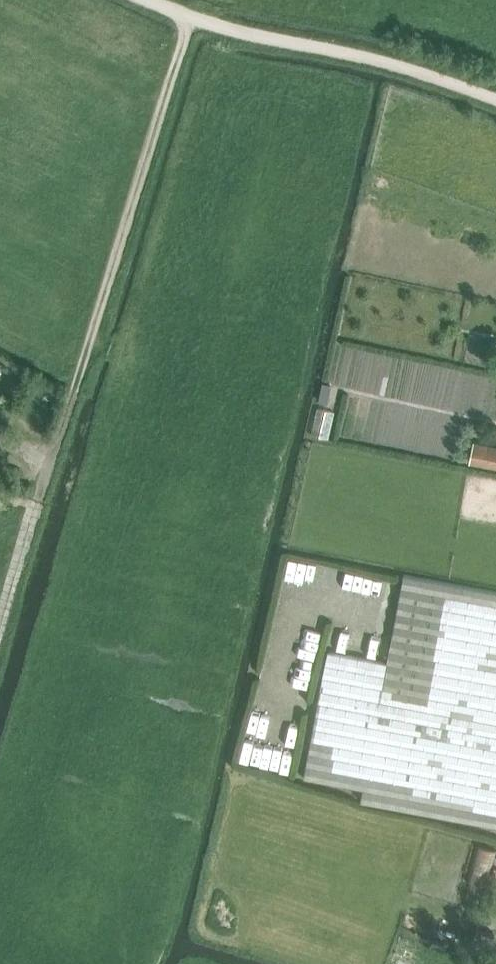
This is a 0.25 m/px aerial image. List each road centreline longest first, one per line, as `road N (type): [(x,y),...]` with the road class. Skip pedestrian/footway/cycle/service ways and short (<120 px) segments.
road 1 (track): [(495,100),(377,59),(211,26),(143,0)]
road 2 (track): [(189,18),(92,336)]
road 3 (track): [(92,336),(0,632)]

